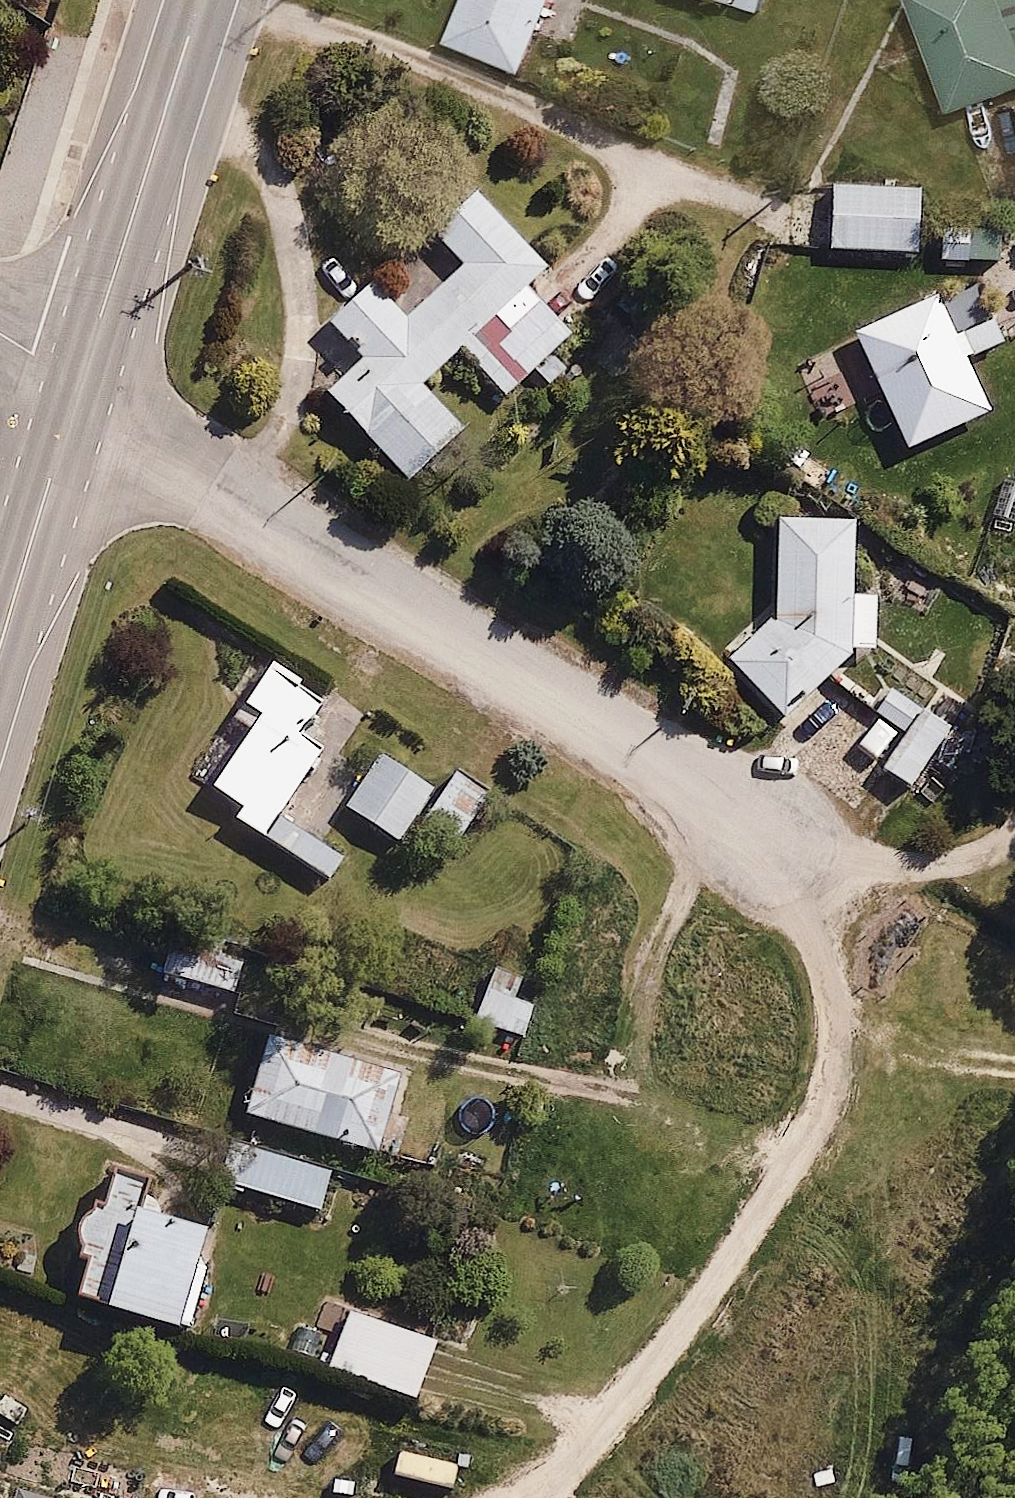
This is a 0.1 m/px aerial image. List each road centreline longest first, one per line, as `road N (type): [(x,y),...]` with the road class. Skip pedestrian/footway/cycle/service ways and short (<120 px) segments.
road 1 (residential): [(768,827),(173,458),(80,388)]
road 2 (track): [(768,827),(807,946),(826,1050),(806,1163),(701,1327),(555,1497)]
road 3 (primary): [(80,388),(203,0)]
road 4 (primary): [(0,647),(80,388)]
road 5 (track): [(768,827),(888,874),(985,861),(1014,835)]
road 6 (track): [(826,1050),(1014,1065)]

